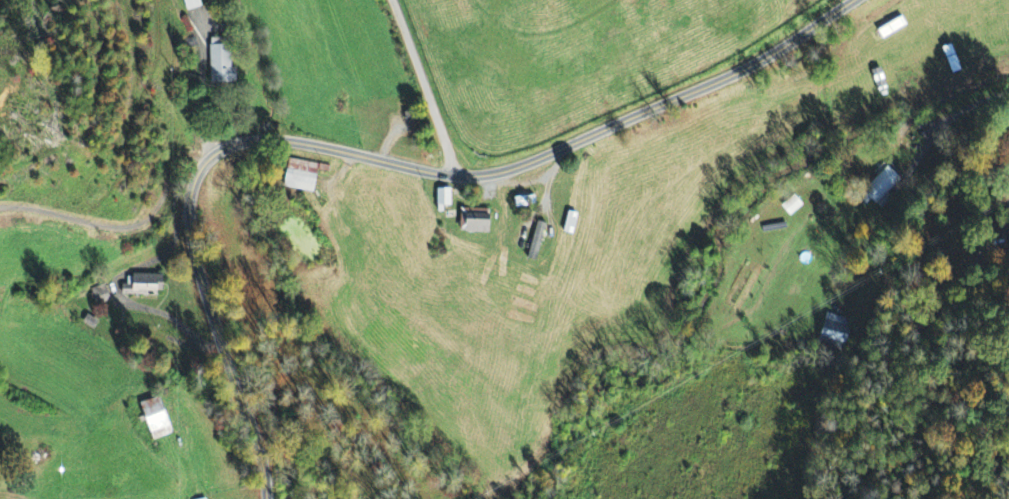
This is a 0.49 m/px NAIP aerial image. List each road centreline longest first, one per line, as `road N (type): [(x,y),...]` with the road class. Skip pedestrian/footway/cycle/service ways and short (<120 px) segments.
road 1 (tertiary): [(266,498),(259,448),(189,225),(190,194),(208,157),(244,141),(278,139),(436,173),(491,174),(744,69),(853,0)]
road 2 (residential): [(456,176),(392,0)]

